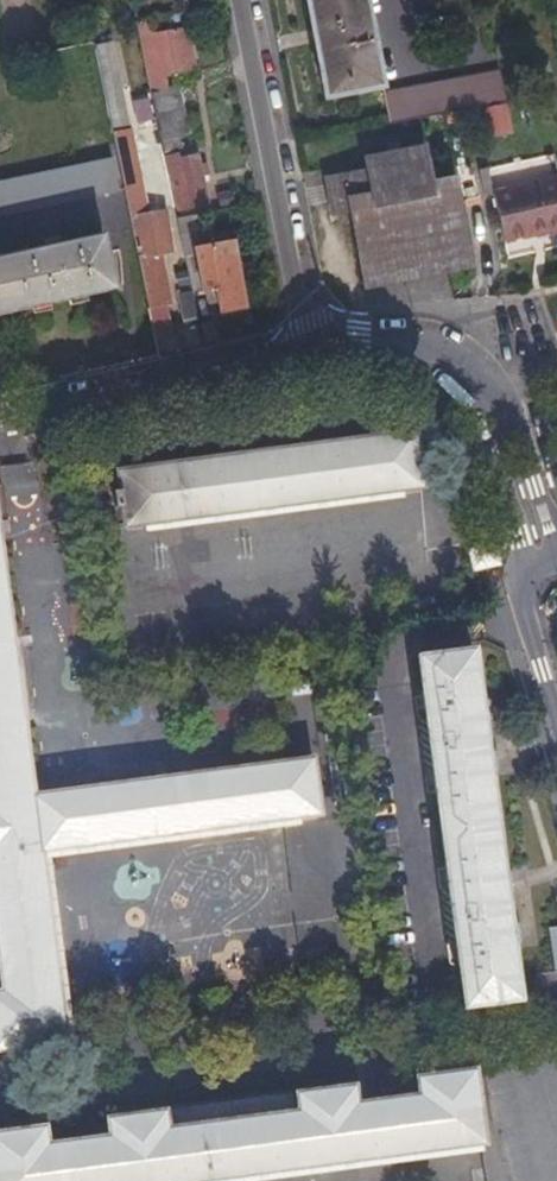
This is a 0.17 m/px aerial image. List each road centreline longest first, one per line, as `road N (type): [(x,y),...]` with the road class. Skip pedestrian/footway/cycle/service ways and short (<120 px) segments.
road 1 (residential): [(538,565),(490,401),(418,356),(309,347)]
road 2 (residential): [(309,347),(247,0)]
road 3 (residential): [(309,347),(0,417)]
road 4 (residential): [(538,565),(521,588),(556,709)]

